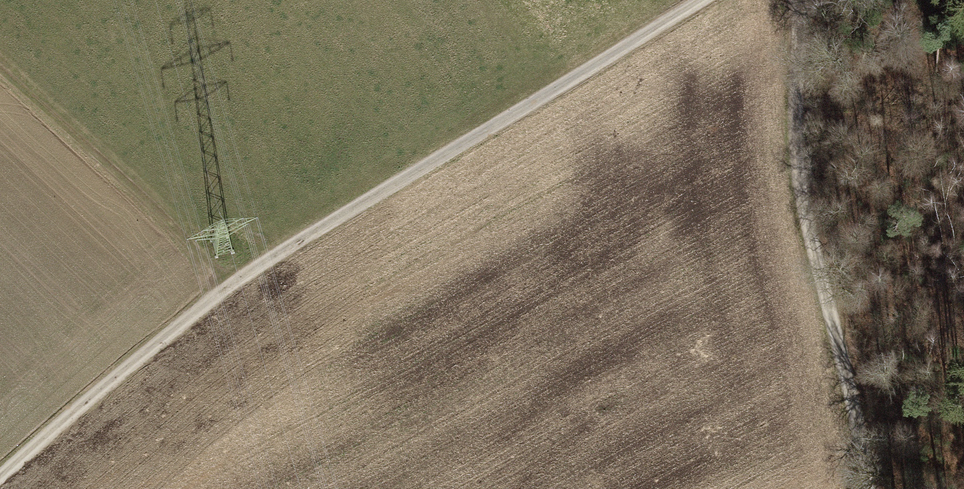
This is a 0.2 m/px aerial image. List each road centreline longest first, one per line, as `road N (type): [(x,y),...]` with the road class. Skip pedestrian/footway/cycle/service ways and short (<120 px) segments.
road 1 (track): [(0,476),(224,287),(704,0)]
road 2 (track): [(871,488),(801,189),(798,0)]
road 3 (track): [(224,287),(174,229),(0,69)]

